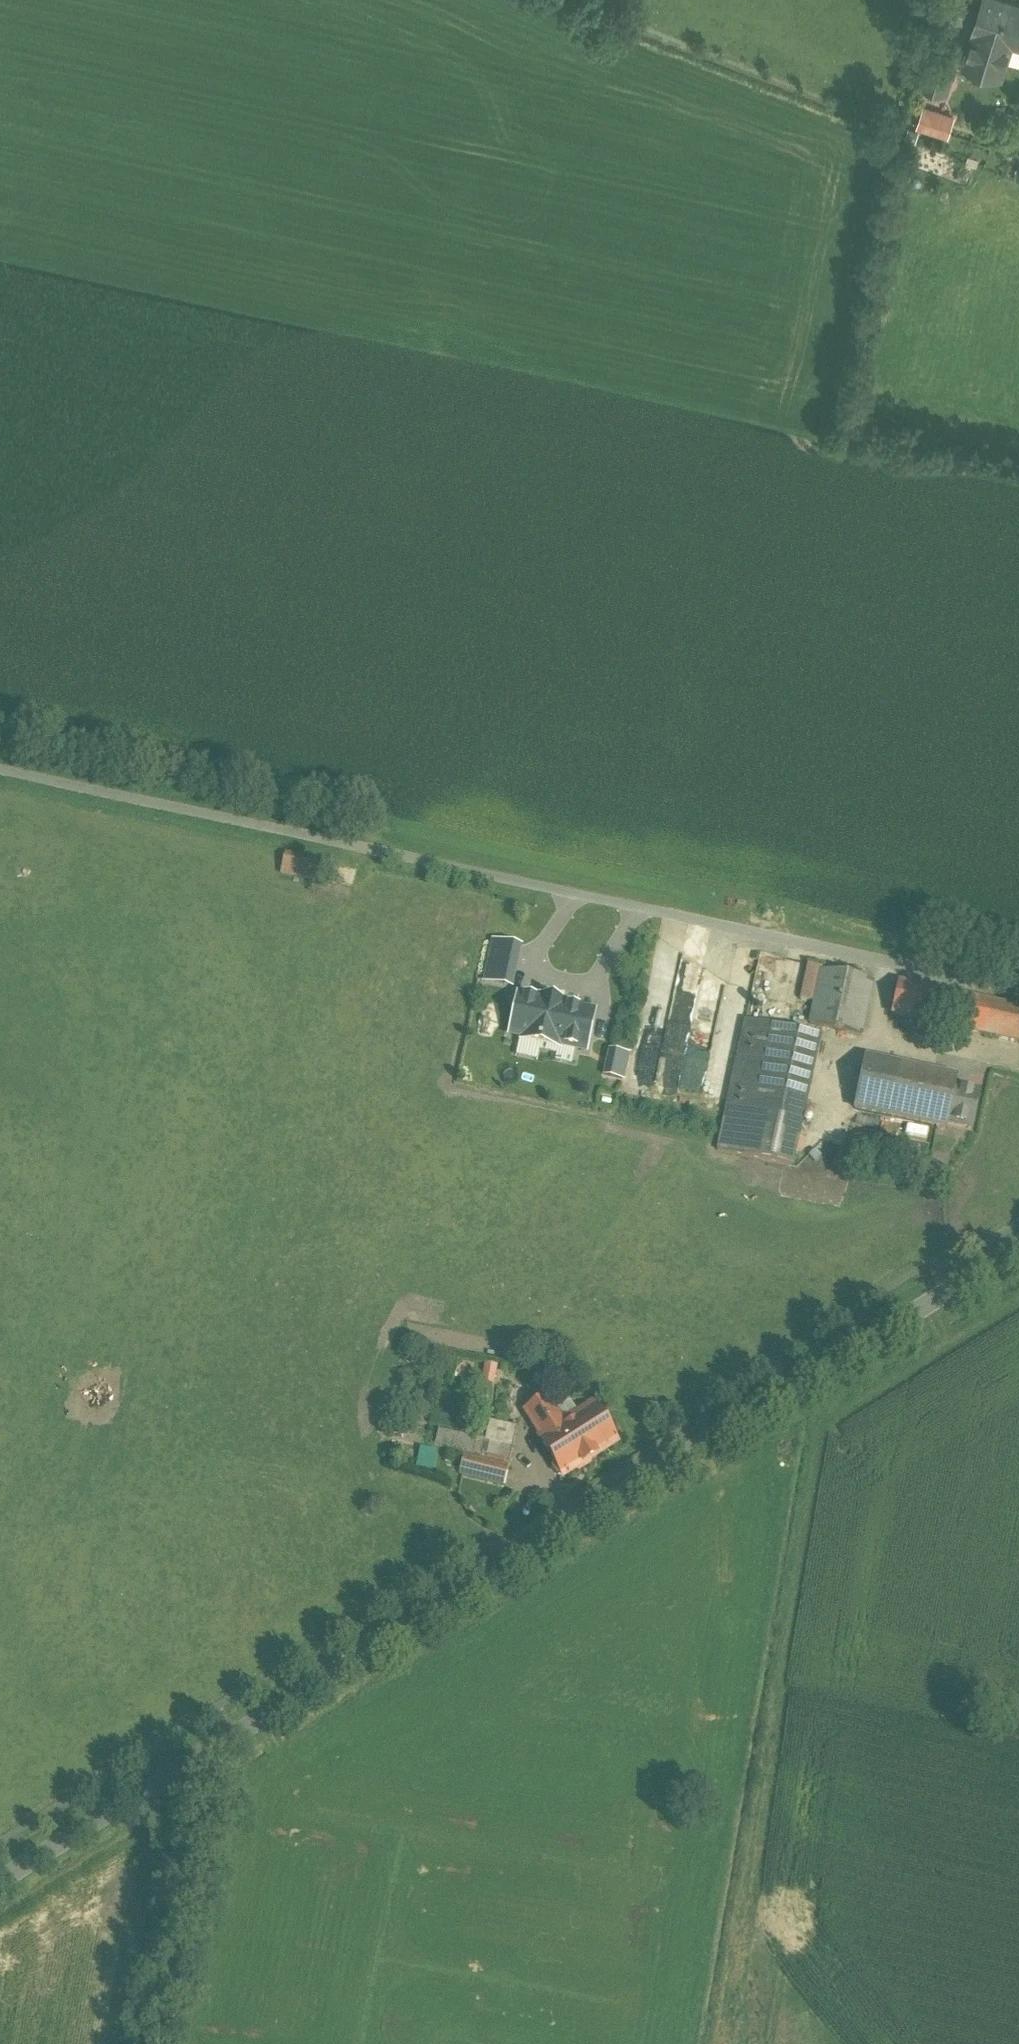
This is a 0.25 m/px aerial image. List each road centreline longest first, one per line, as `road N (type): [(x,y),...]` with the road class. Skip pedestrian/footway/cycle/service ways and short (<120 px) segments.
road 1 (tertiary): [(0,1882),(1018,1247)]
road 2 (unclassified): [(0,769),(1018,988)]

